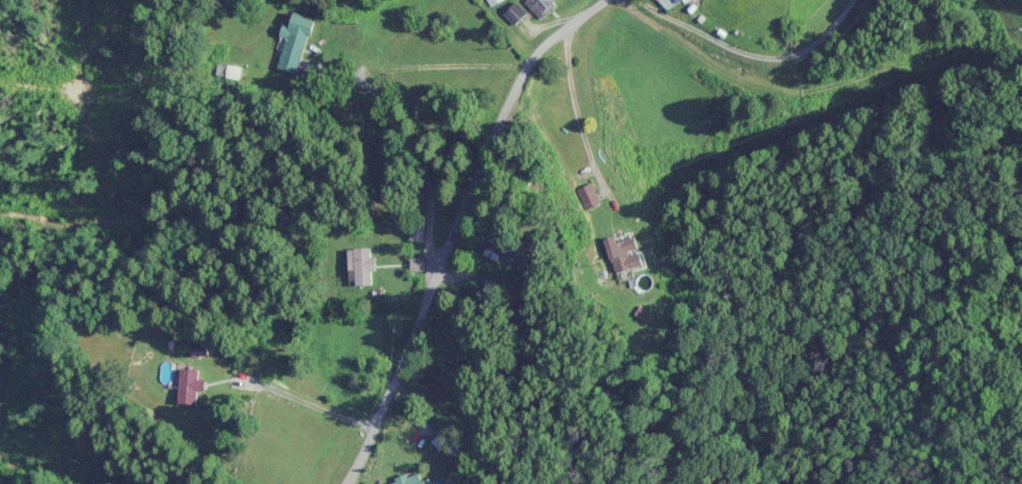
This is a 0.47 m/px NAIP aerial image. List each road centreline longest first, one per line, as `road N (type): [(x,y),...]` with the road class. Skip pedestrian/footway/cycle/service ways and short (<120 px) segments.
road 1 (residential): [(318,483),(603,0)]
road 2 (residential): [(634,0),(687,0),(716,18),(748,19),(790,38),(914,0)]

